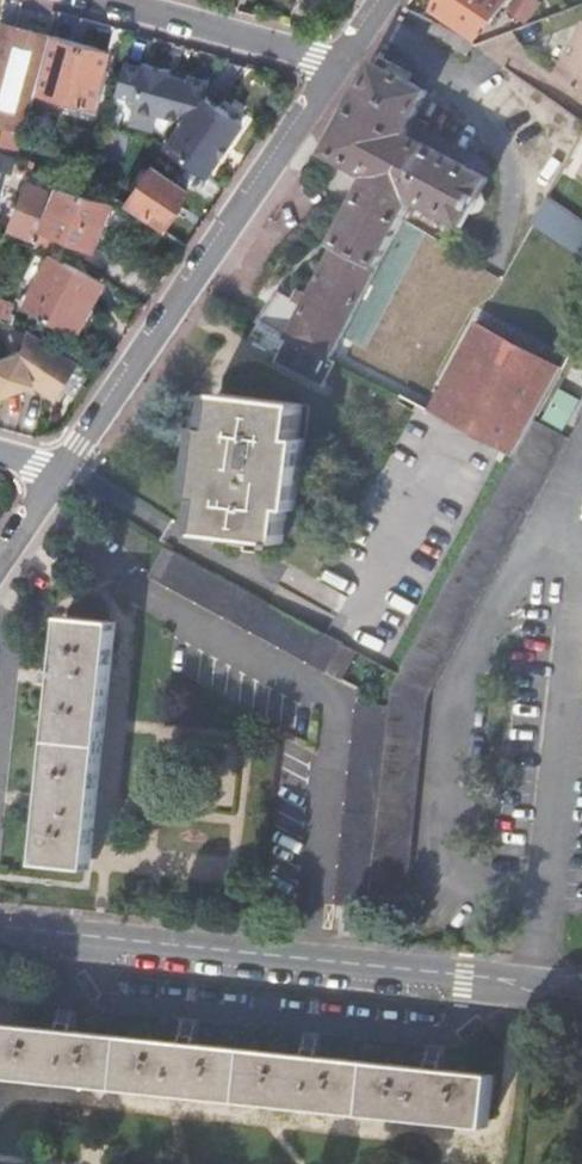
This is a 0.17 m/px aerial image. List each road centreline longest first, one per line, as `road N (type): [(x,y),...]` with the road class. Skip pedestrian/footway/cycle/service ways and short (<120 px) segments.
road 1 (residential): [(0,926),(537,989)]
road 2 (residential): [(537,989),(567,540),(581,485)]
road 3 (unclassified): [(62,468),(228,247),(338,59)]
road 4 (unclassified): [(119,0),(338,59)]

